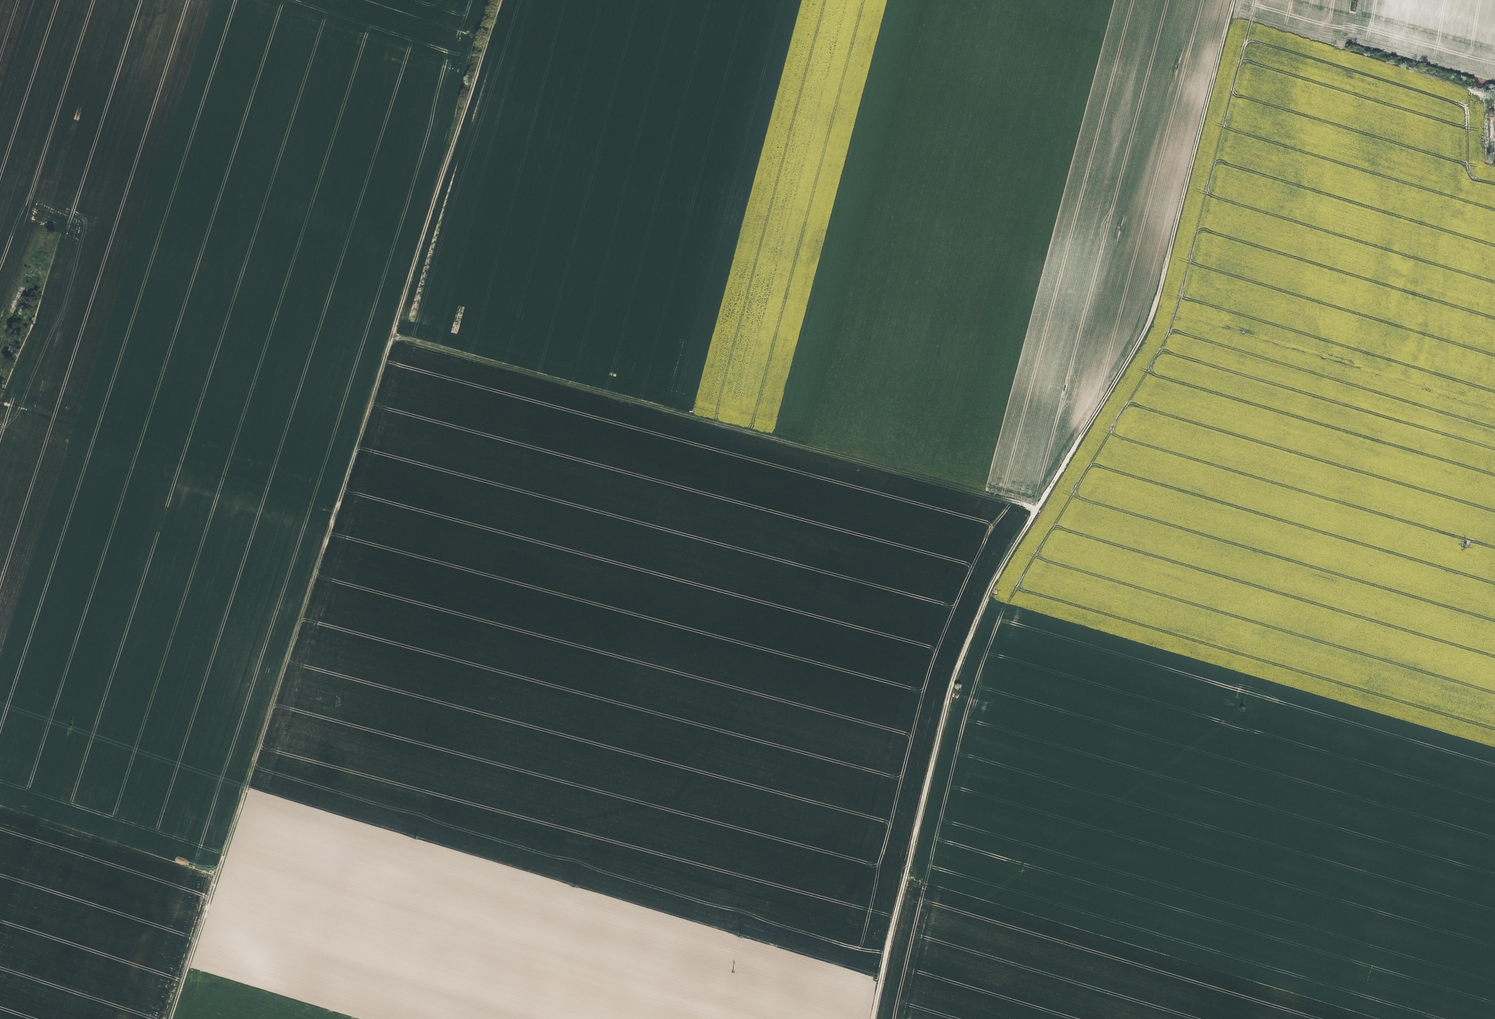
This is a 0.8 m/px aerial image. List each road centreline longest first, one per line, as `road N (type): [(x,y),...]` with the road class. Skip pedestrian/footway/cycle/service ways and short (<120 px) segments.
road 1 (track): [(872,1018),(950,691),(994,581),(1146,325),(1234,0)]
road 2 (track): [(169,1018),(501,0)]
road 3 (track): [(1035,511),(390,336)]
road 4 (track): [(335,510),(0,397)]

